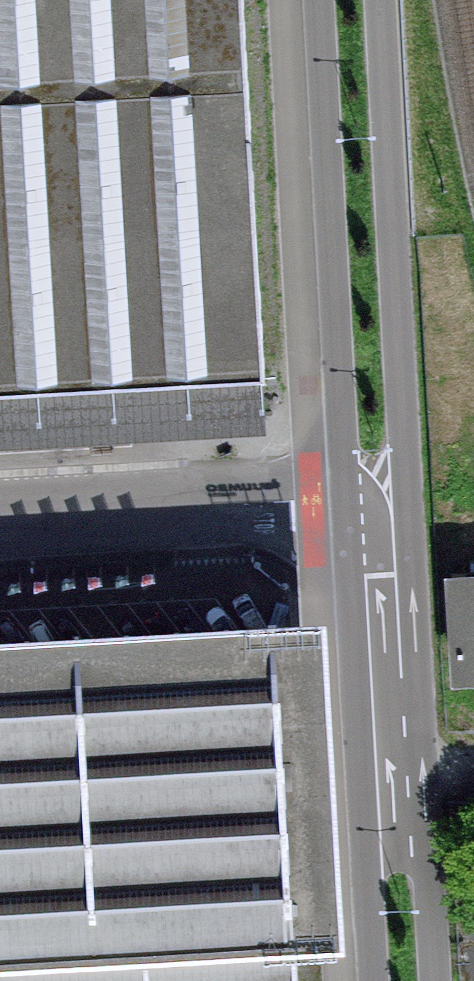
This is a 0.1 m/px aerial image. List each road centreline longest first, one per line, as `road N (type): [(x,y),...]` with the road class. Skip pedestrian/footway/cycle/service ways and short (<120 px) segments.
road 1 (primary): [(316,0),(335,382),(374,498)]
road 2 (primary): [(374,498),(402,379),(381,0)]
road 3 (residential): [(0,518),(374,498)]
road 4 (primary): [(390,797),(374,498)]
road 5 (primary): [(435,980),(429,881),(390,797)]
road 6 (primary): [(390,797),(370,885),(375,980)]

